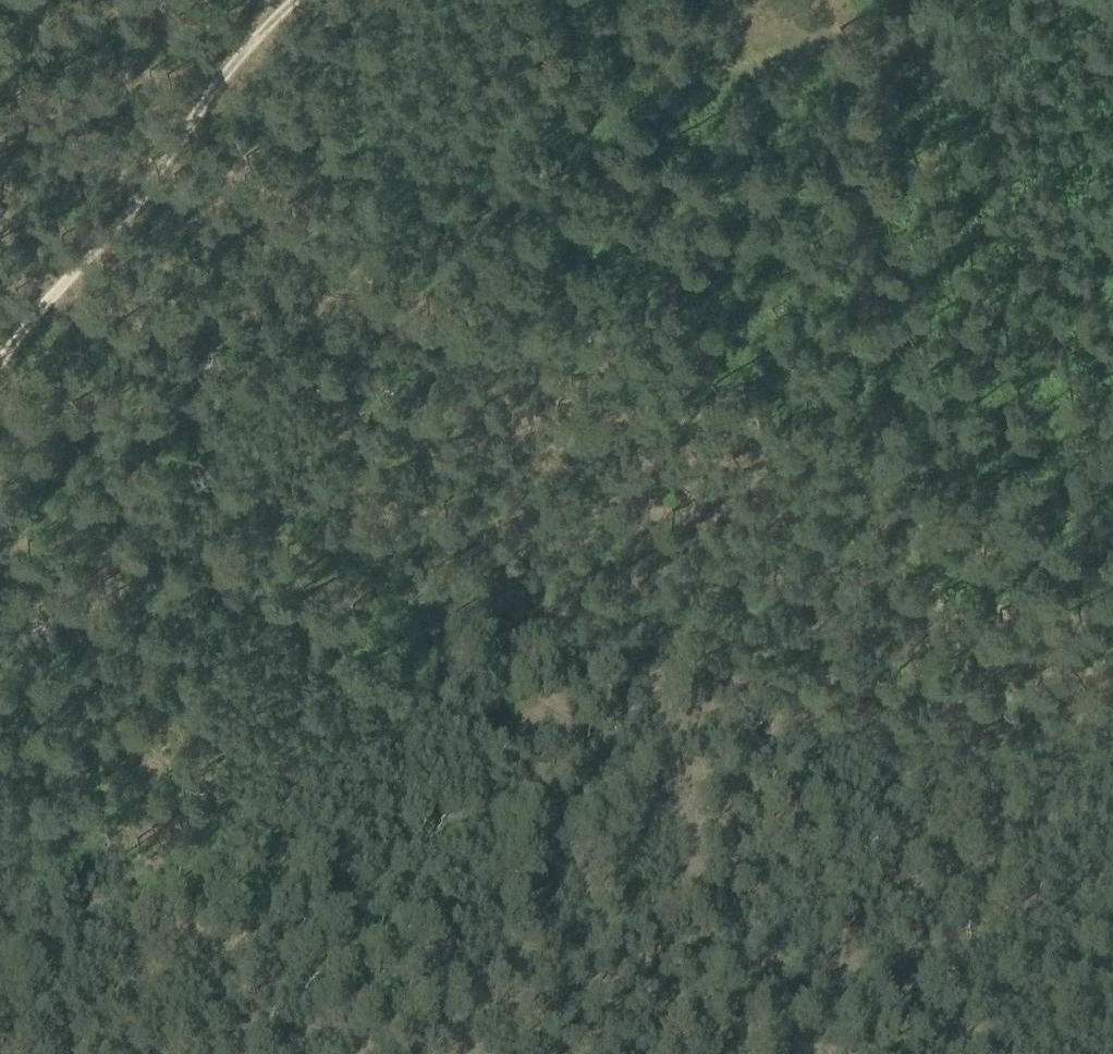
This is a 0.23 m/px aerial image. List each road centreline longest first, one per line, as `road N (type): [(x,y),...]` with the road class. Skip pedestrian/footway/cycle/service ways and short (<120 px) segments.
road 1 (track): [(0,366),(27,323),(132,211),(250,40),(293,0)]

